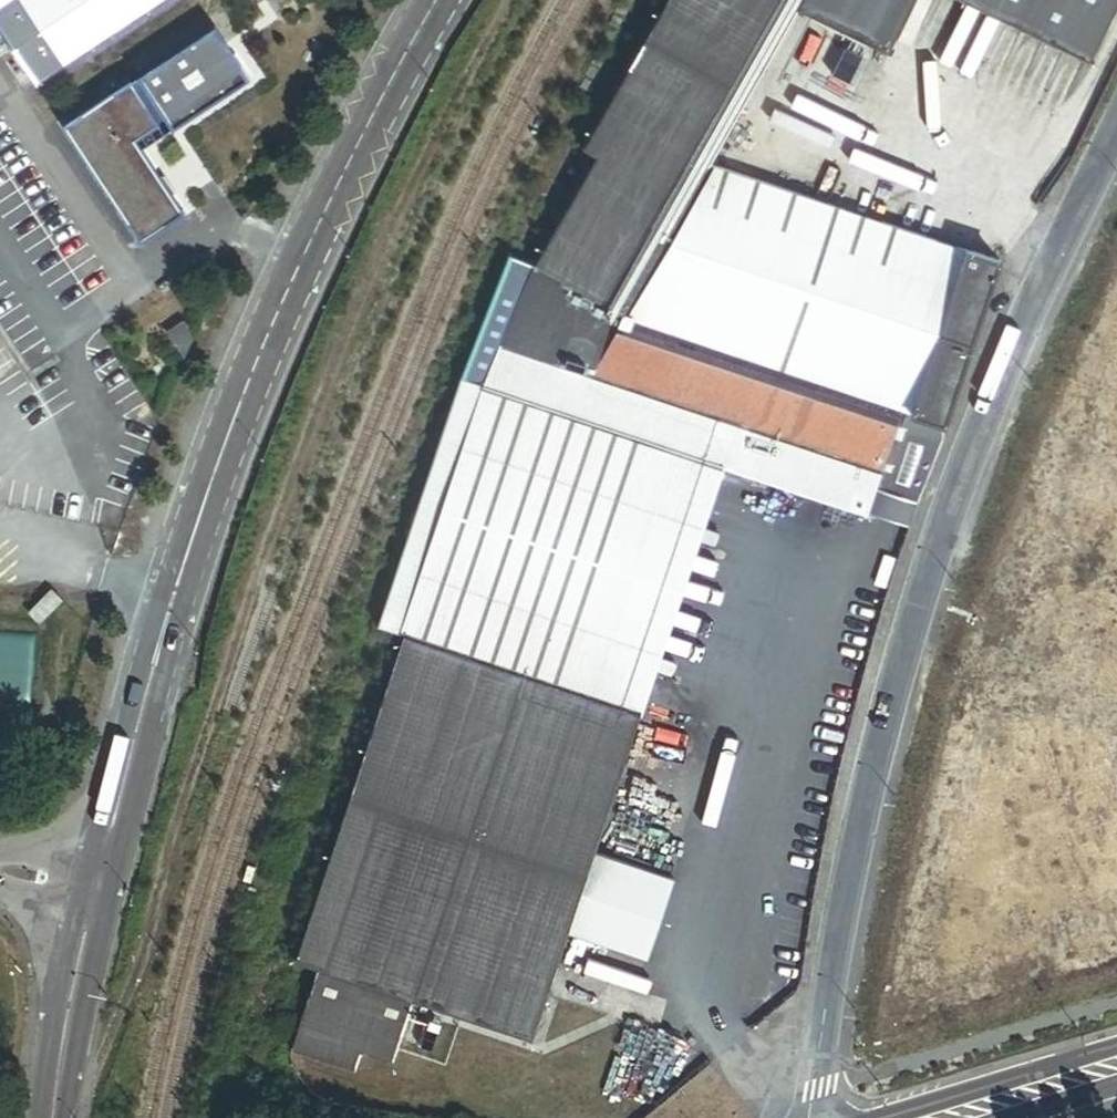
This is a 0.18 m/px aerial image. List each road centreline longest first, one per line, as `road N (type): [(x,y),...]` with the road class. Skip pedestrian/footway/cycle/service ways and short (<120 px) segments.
road 1 (unclassified): [(816,1117),(832,975),(865,802),(910,642),(984,420),(1116,140)]
road 2 (tertiary): [(437,0),(287,290),(201,512)]
road 3 (tertiary): [(201,512),(156,572),(83,886)]
road 4 (tertiary): [(114,893),(194,585),(201,512)]
road 5 (tertiary): [(83,886),(36,1117)]
road 6 (tertiary): [(62,1117),(114,893)]
road 7 (secondary): [(1116,1062),(939,1117)]

